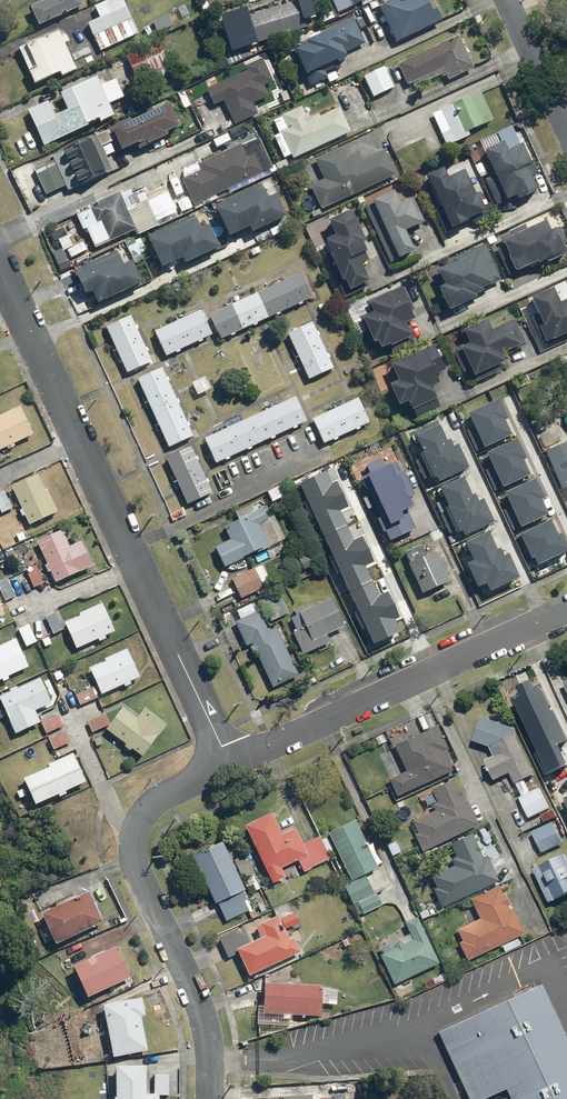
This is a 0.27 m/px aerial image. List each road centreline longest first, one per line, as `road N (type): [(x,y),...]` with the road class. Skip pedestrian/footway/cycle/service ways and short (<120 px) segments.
road 1 (residential): [(0,267),(229,761)]
road 2 (residential): [(229,761),(165,795),(137,824),(132,844),(134,865),(209,1031),(210,1098)]
road 3 (residential): [(566,606),(229,761)]
road 4 (residential): [(566,123),(510,0)]

